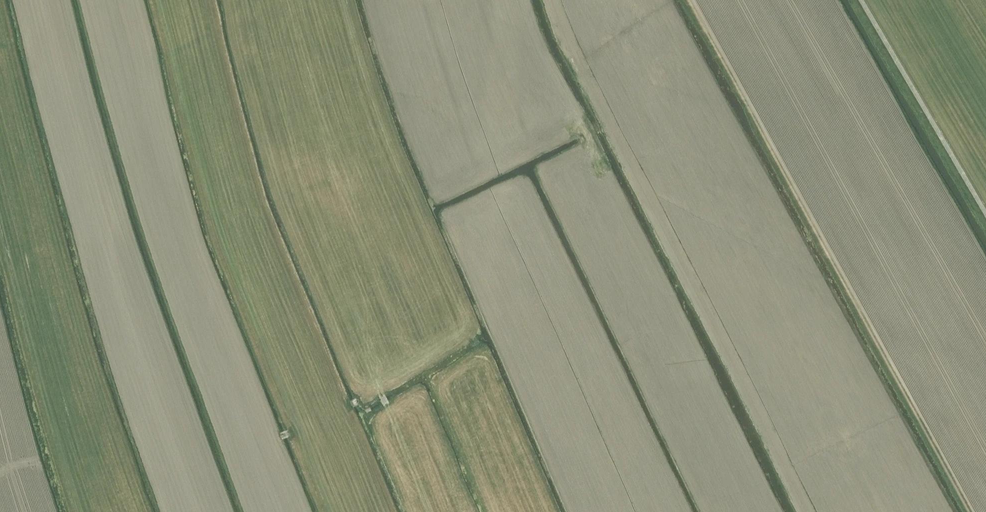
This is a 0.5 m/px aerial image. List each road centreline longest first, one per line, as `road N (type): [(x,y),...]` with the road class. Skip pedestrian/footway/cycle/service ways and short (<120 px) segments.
road 1 (track): [(985,213),(861,0)]

